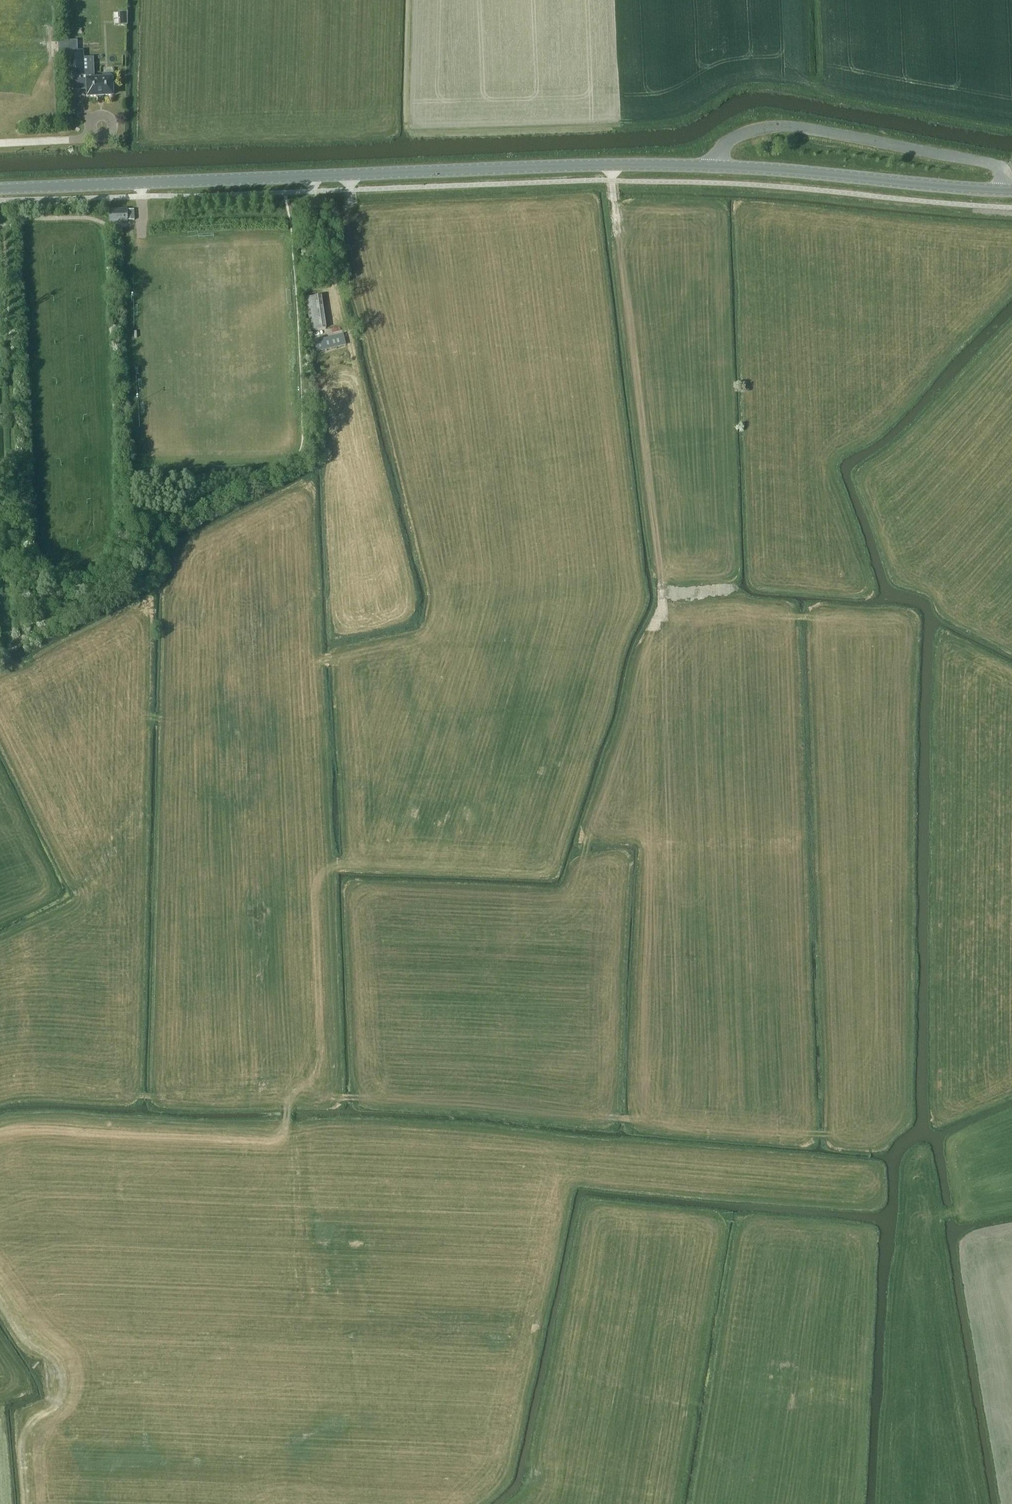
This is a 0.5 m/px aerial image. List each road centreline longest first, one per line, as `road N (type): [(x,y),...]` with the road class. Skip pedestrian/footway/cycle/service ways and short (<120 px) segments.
road 1 (tertiary): [(1011,191),(710,164),(0,189)]
road 2 (track): [(1,189),(22,627)]

